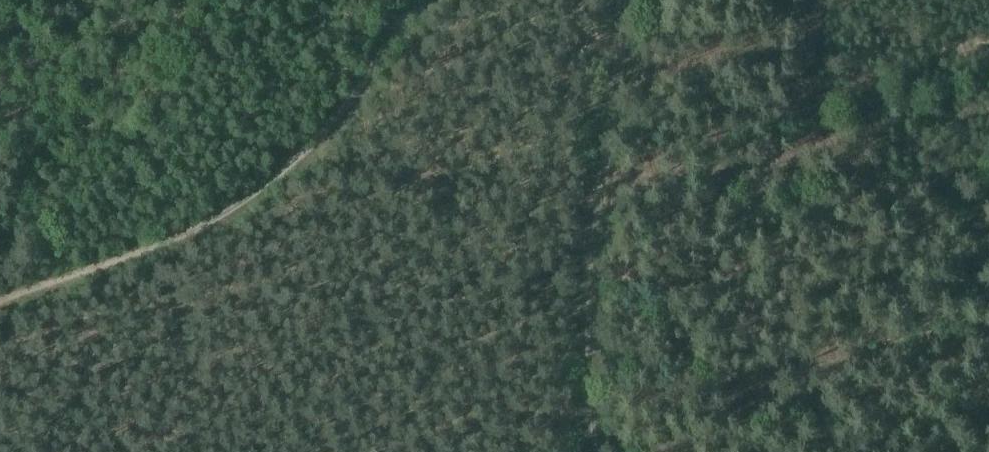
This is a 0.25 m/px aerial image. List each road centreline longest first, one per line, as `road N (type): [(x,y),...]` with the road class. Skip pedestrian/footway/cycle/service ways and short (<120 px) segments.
road 1 (track): [(601,451),(585,353),(587,264),(620,0)]

